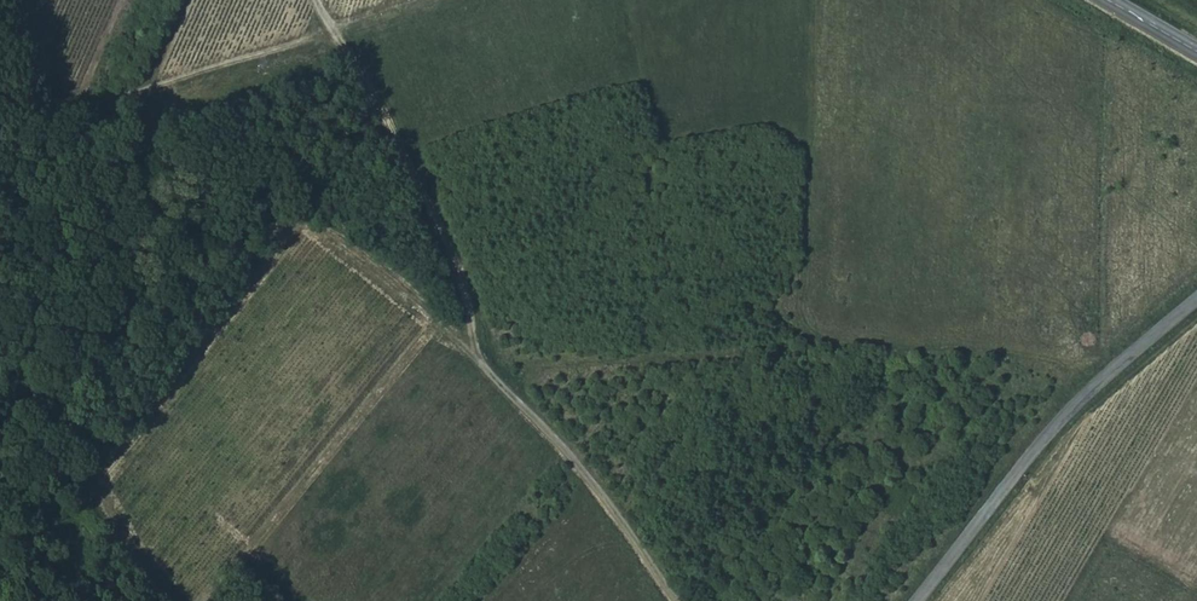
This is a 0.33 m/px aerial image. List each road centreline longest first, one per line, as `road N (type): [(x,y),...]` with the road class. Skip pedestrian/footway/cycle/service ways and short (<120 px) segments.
road 1 (track): [(371,263),(592,486),(679,600)]
road 2 (unclassified): [(920,600),(1080,403),(1196,302)]
road 3 (track): [(478,365),(460,279),(359,68),(317,0)]
road 4 (track): [(330,32),(118,97),(0,121)]

